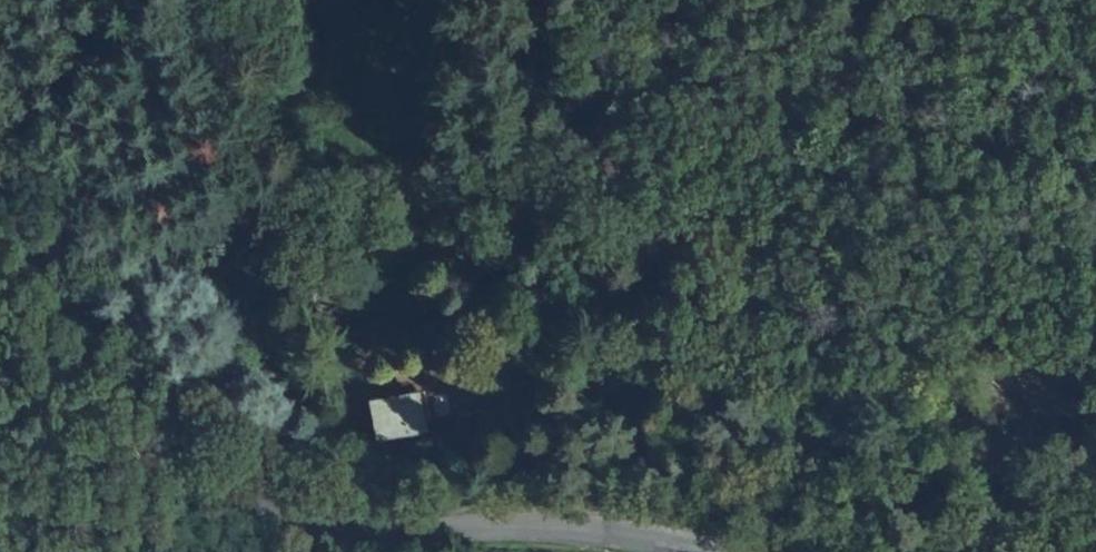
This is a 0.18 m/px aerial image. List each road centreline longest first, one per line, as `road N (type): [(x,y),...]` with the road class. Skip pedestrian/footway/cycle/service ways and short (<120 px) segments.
road 1 (secondary): [(691,551),(560,533),(330,525),(219,482),(91,389),(0,249)]
road 2 (track): [(758,551),(929,460),(1019,428),(1095,430)]

